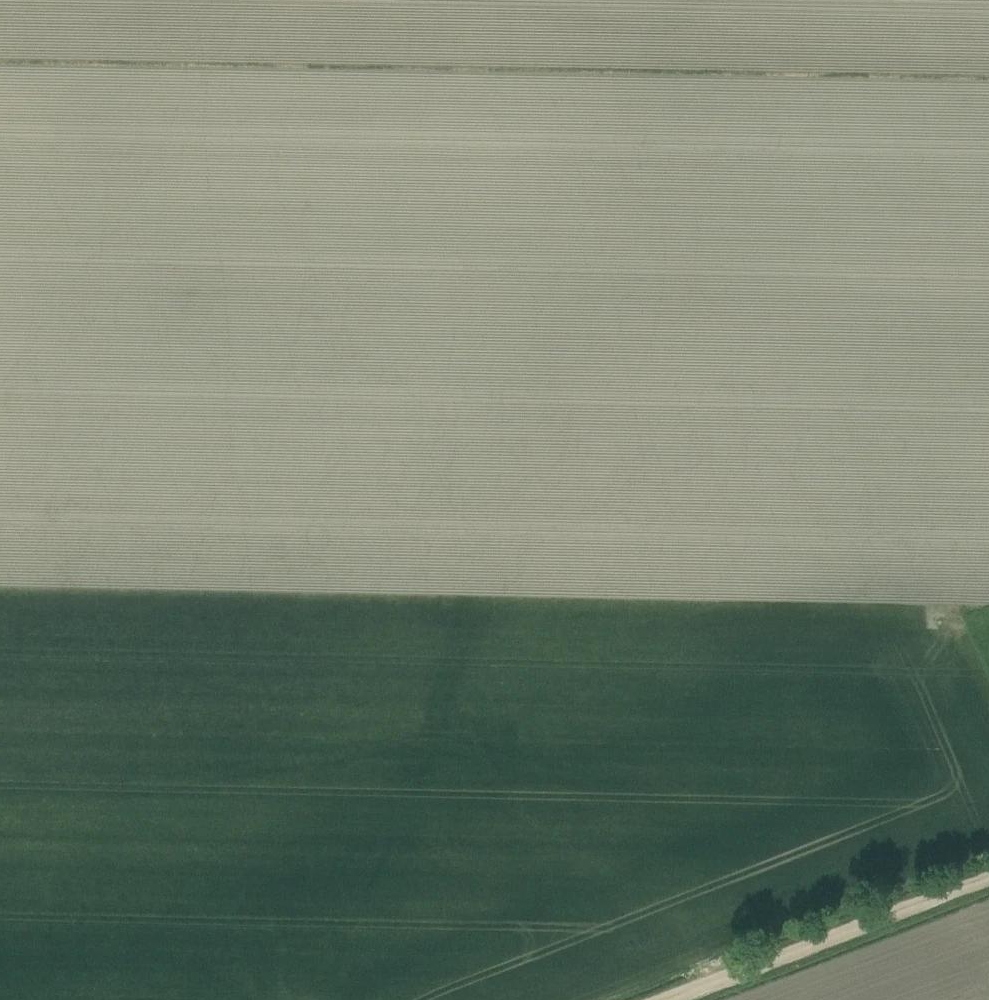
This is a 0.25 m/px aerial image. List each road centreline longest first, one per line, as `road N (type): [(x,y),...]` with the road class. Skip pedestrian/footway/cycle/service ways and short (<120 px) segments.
road 1 (track): [(667,999),(988,878)]

